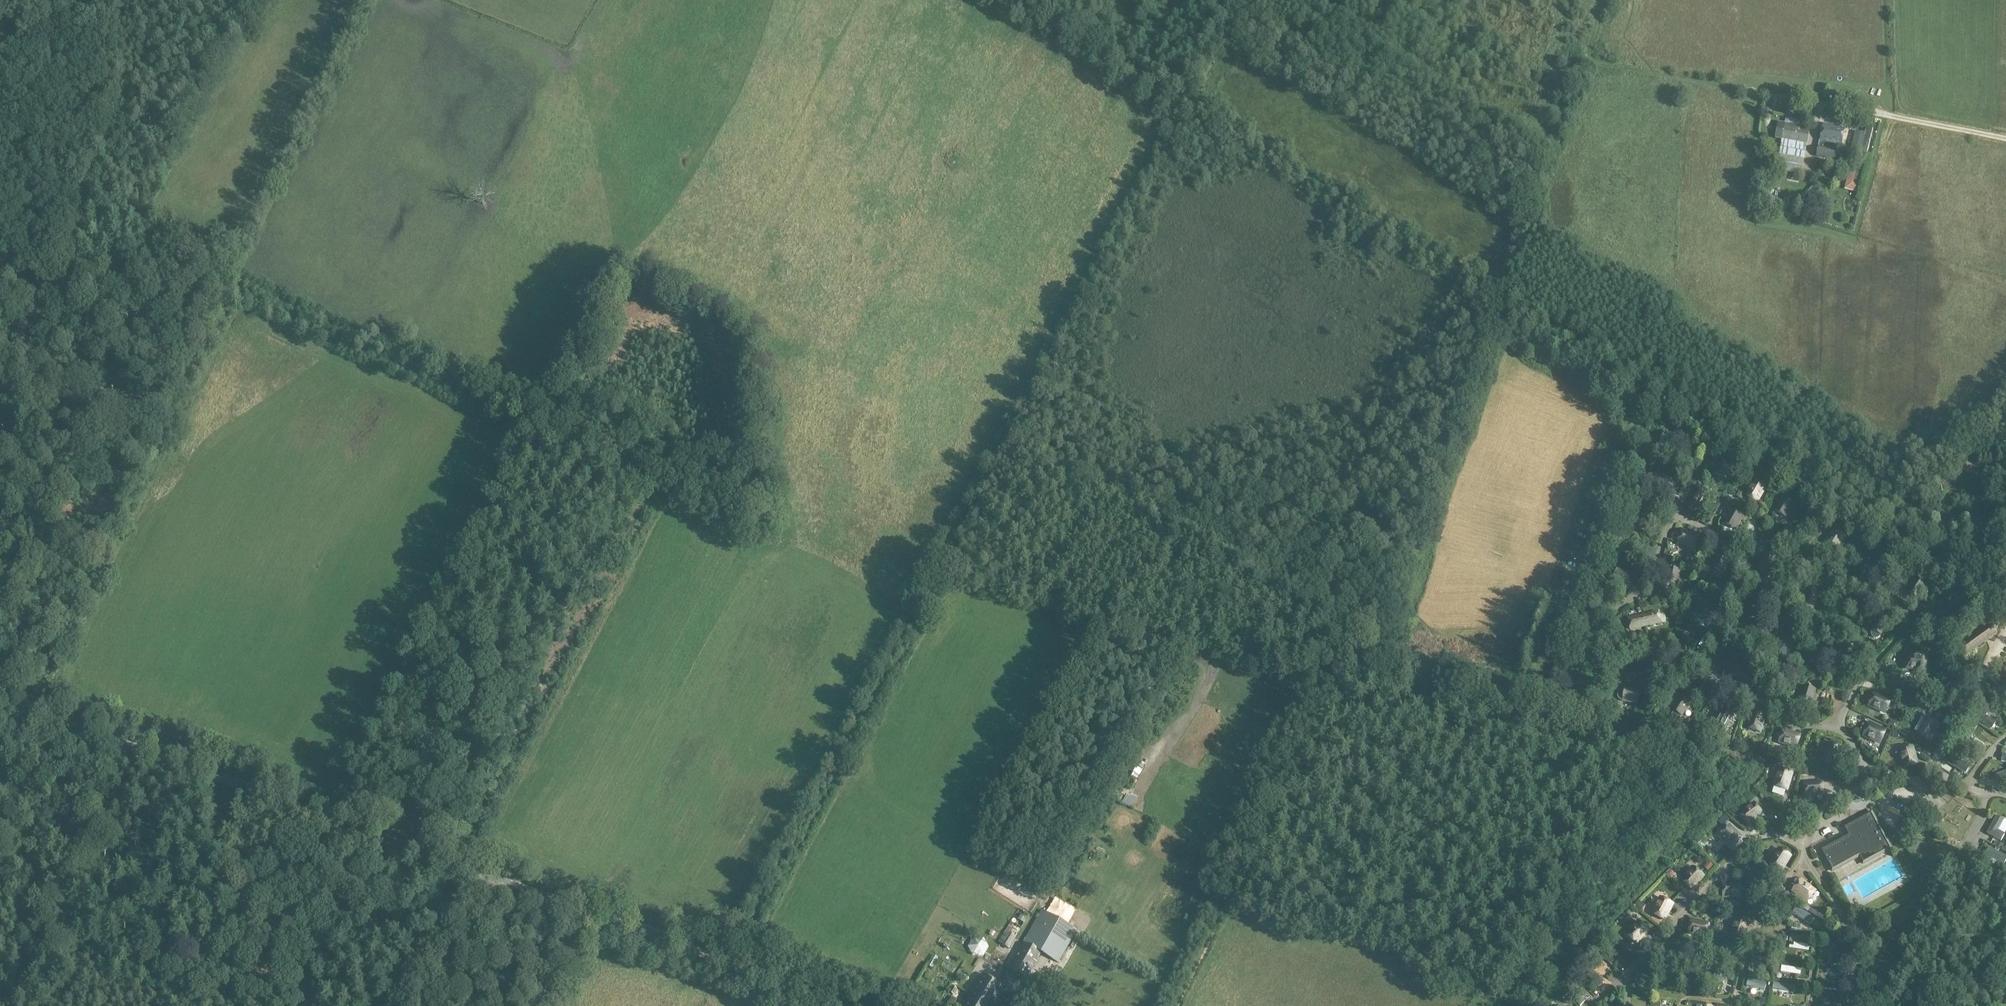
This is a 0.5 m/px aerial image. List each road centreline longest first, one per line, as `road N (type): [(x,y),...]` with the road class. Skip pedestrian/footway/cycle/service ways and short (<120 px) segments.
road 1 (tertiary): [(823,1005),(0,702)]
road 2 (track): [(1643,382),(1001,0)]
road 3 (track): [(2005,139),(1595,63),(1588,51),(1603,0)]
road 4 (track): [(2005,604),(1643,382)]
road 5 (track): [(1643,382),(1523,717)]
road 6 (track): [(405,1005),(480,880)]

